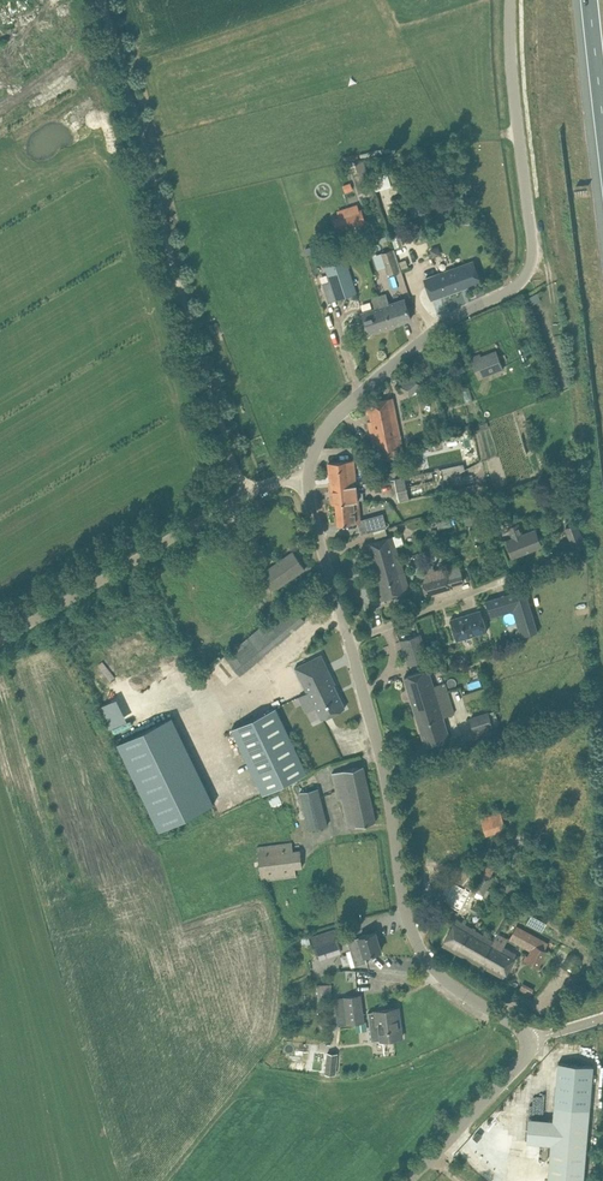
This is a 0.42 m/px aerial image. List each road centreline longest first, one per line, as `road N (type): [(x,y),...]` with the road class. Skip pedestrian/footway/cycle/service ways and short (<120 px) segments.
road 1 (unclassified): [(409,1180),(539,1043),(450,983),(417,942),(383,759),(348,640)]
road 2 (unclassified): [(304,472),(323,433),(391,366),(527,274),(533,240),(511,0)]
road 3 (track): [(249,493),(206,376),(104,0)]
road 4 (unclassified): [(0,640),(249,493),(304,472)]
road 5 (unclassified): [(348,640),(512,576)]
road 6 (unclassified): [(348,640),(304,472)]
road 7 (motorway): [(590,0),(602,129)]

